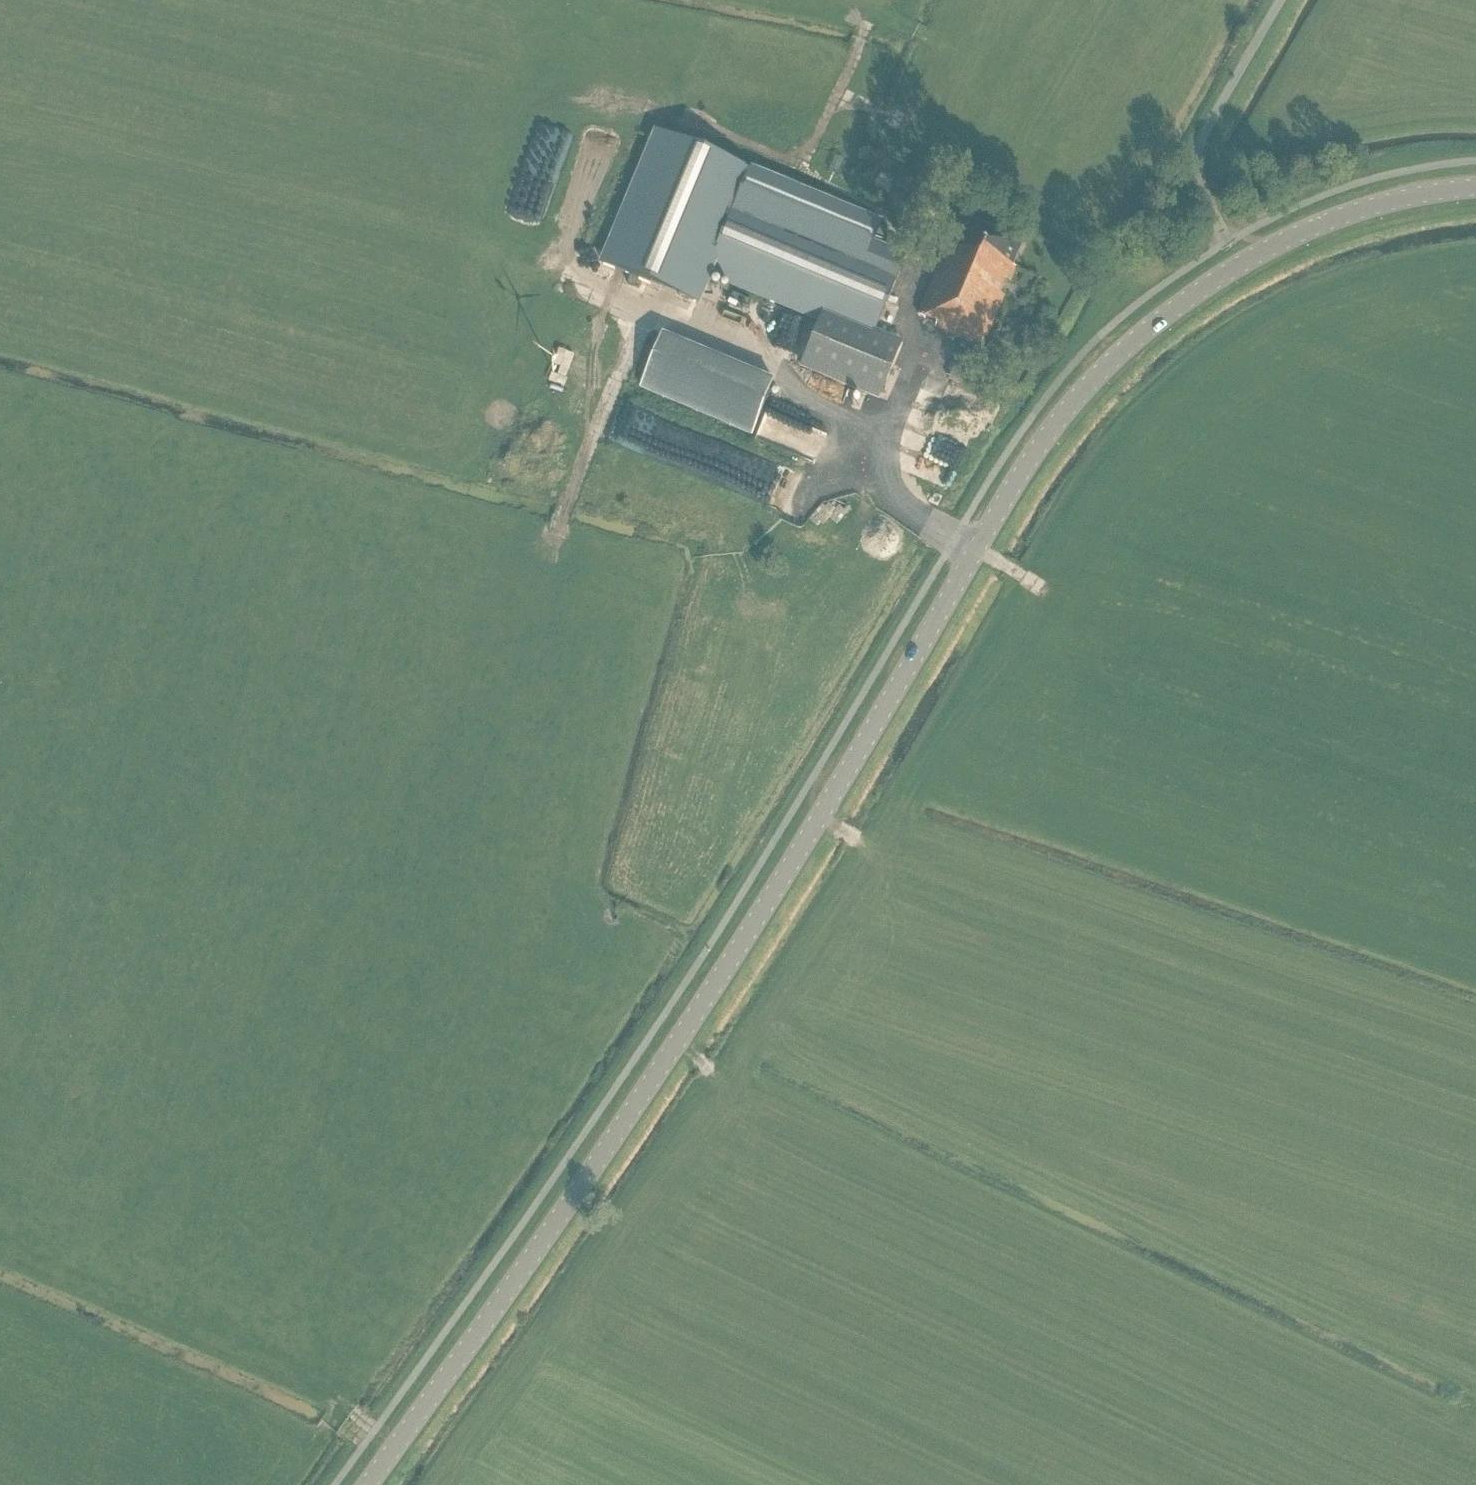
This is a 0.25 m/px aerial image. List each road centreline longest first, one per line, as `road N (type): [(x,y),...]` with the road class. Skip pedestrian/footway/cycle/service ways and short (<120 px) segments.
road 1 (tertiary): [(367,1484),(702,1002),(1070,405),(1160,319),(1266,249),(1359,210),(1475,187)]

